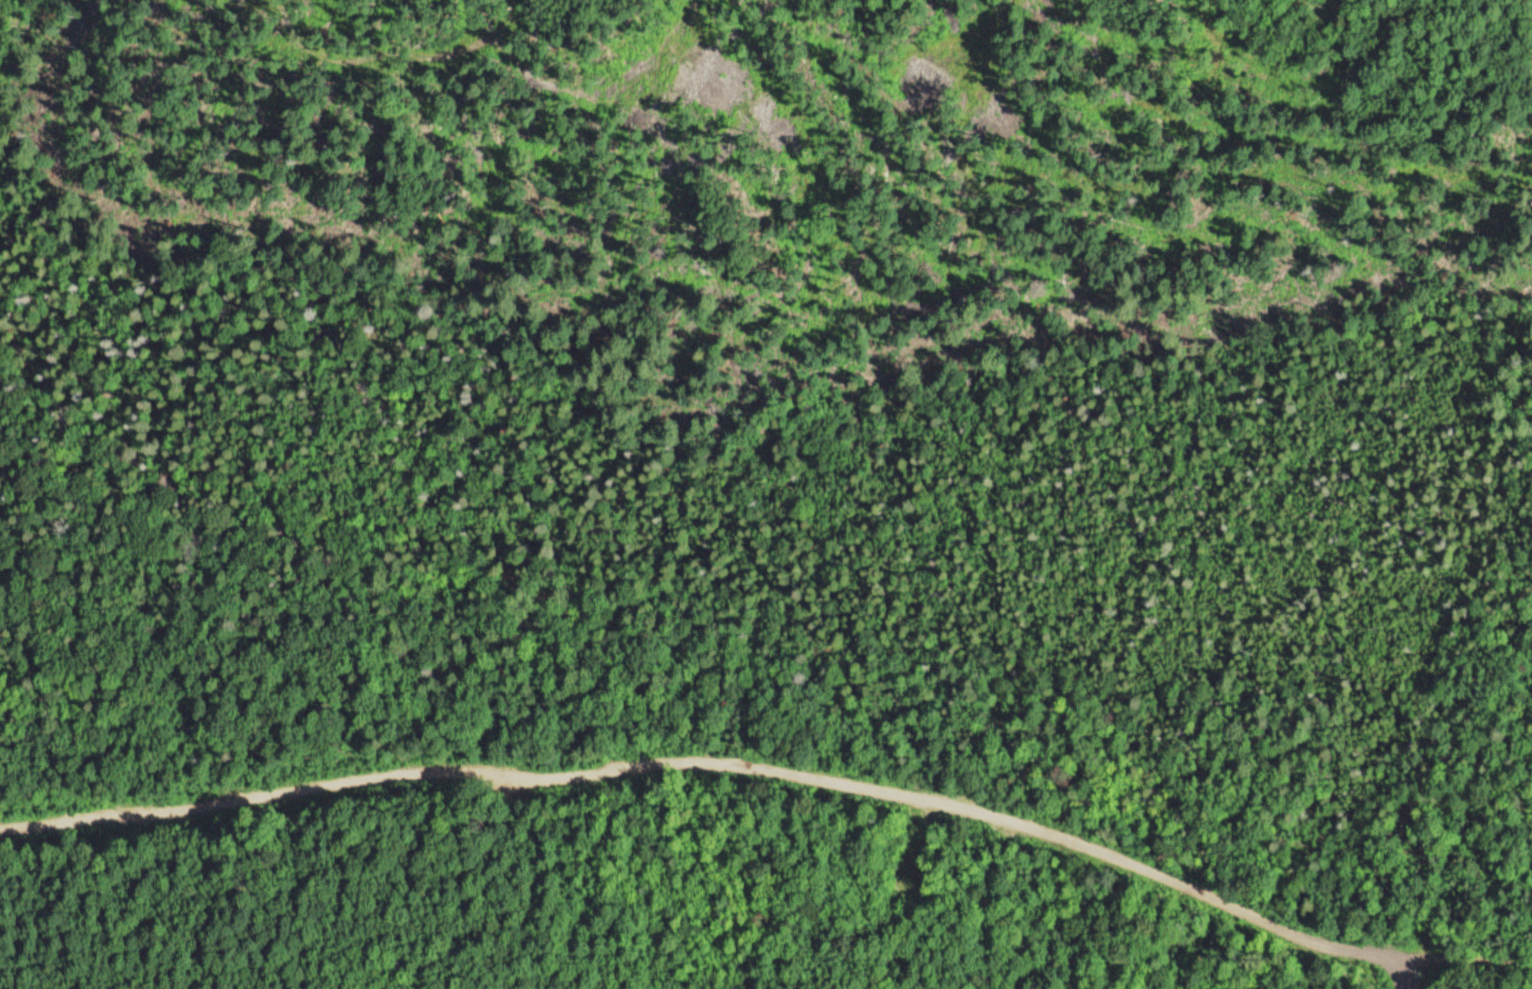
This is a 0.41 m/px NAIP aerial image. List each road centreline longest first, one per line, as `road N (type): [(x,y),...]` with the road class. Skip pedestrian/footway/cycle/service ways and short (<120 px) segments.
road 1 (track): [(1531,978),(1211,908),(1152,888),(1033,822),(940,797),(758,774),(642,769),(156,824),(0,832)]

